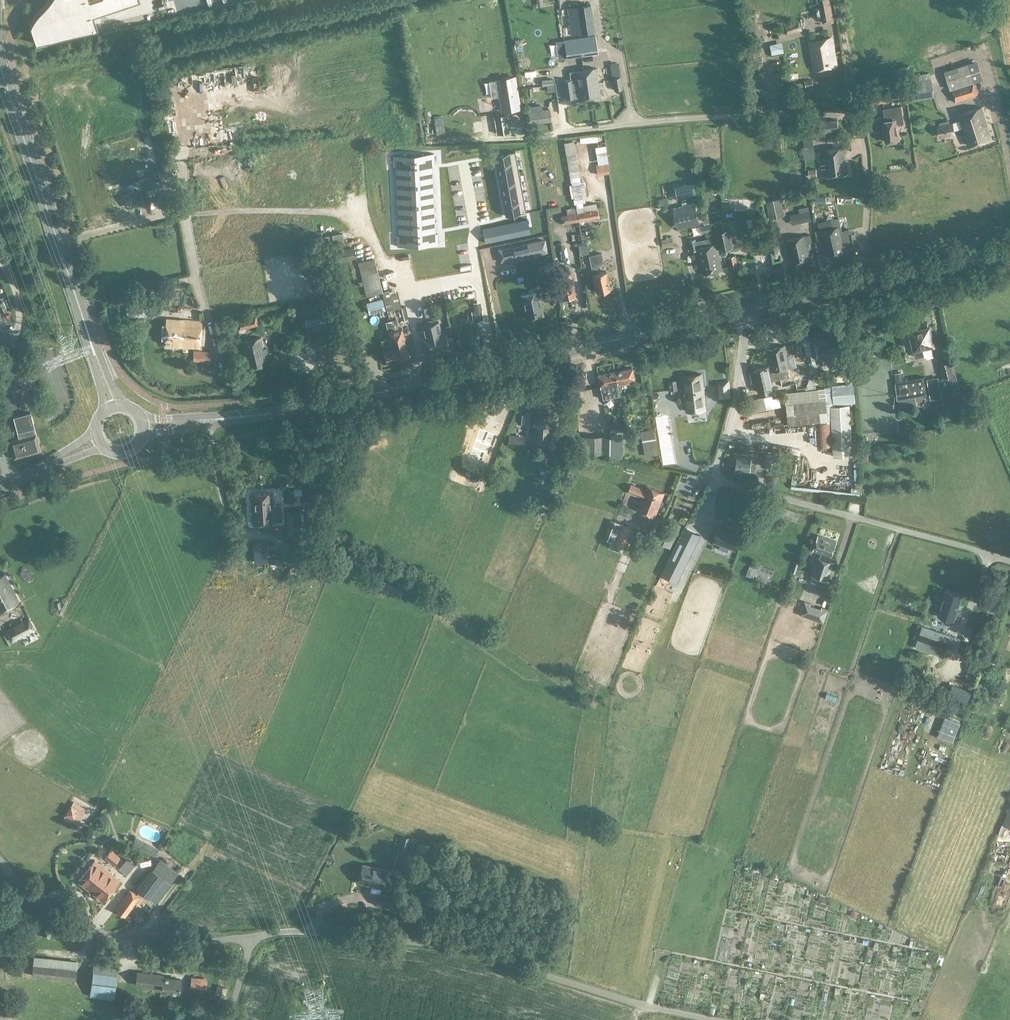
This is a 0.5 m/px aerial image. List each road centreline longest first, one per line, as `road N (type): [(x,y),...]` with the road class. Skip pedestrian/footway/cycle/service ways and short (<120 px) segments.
road 1 (track): [(527,372),(480,512),(382,741),(286,932)]
road 2 (secondary): [(223,420),(746,310)]
road 3 (residential): [(746,310),(717,479),(1009,559)]
road 4 (unclassified): [(715,1019),(422,943),(299,931),(253,936)]
road 5 (unclassified): [(859,117),(677,118),(560,133)]
road 6 (secondary): [(89,334),(0,64)]
road 7 (unclassified): [(253,936),(187,943),(100,933),(35,898),(0,861)]
road 8 (unclassified): [(868,283),(859,117)]
road 9 (secondary): [(868,283),(1009,252)]
road 10 (secondary): [(746,310),(868,283)]

